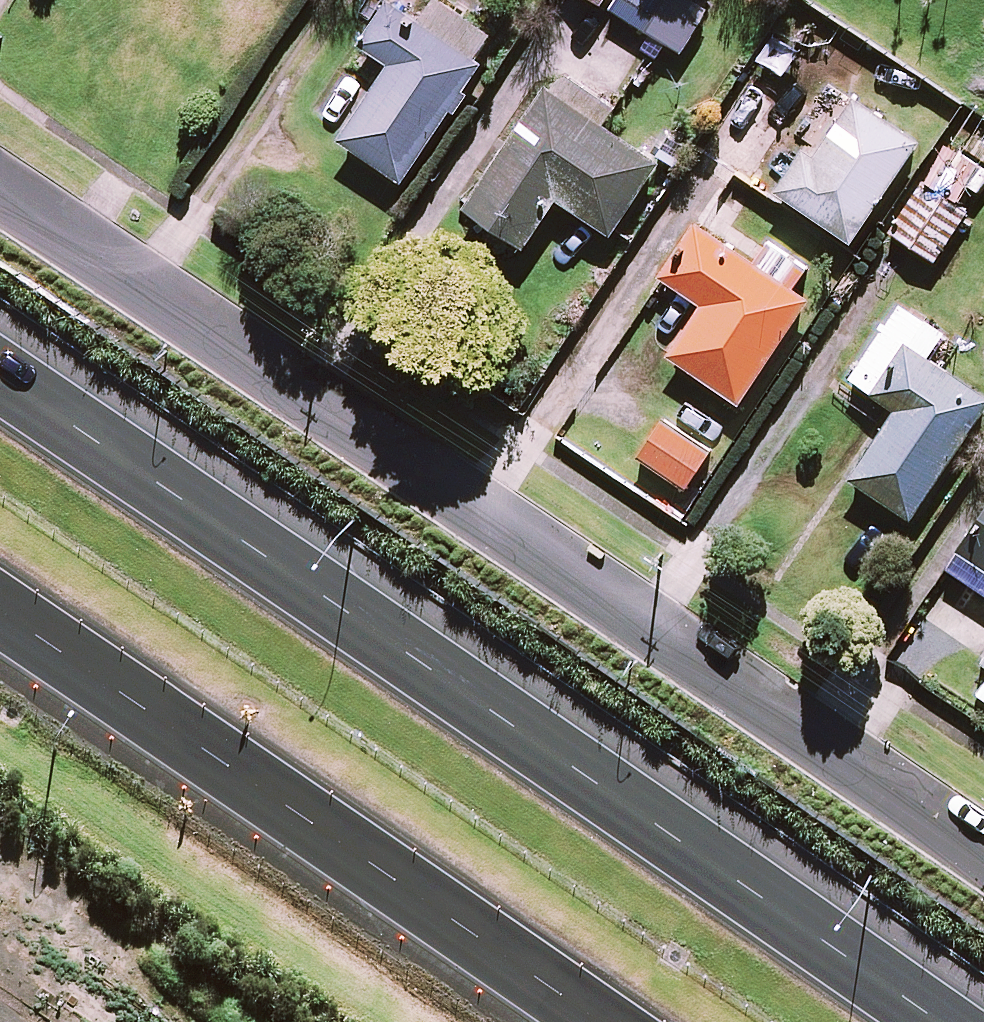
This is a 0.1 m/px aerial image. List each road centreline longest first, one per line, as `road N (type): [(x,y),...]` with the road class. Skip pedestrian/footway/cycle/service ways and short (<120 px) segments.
road 1 (residential): [(983,856),(0,192)]
road 2 (motorway): [(0,349),(318,560),(962,1021)]
road 3 (motorway): [(594,1021),(0,606)]

